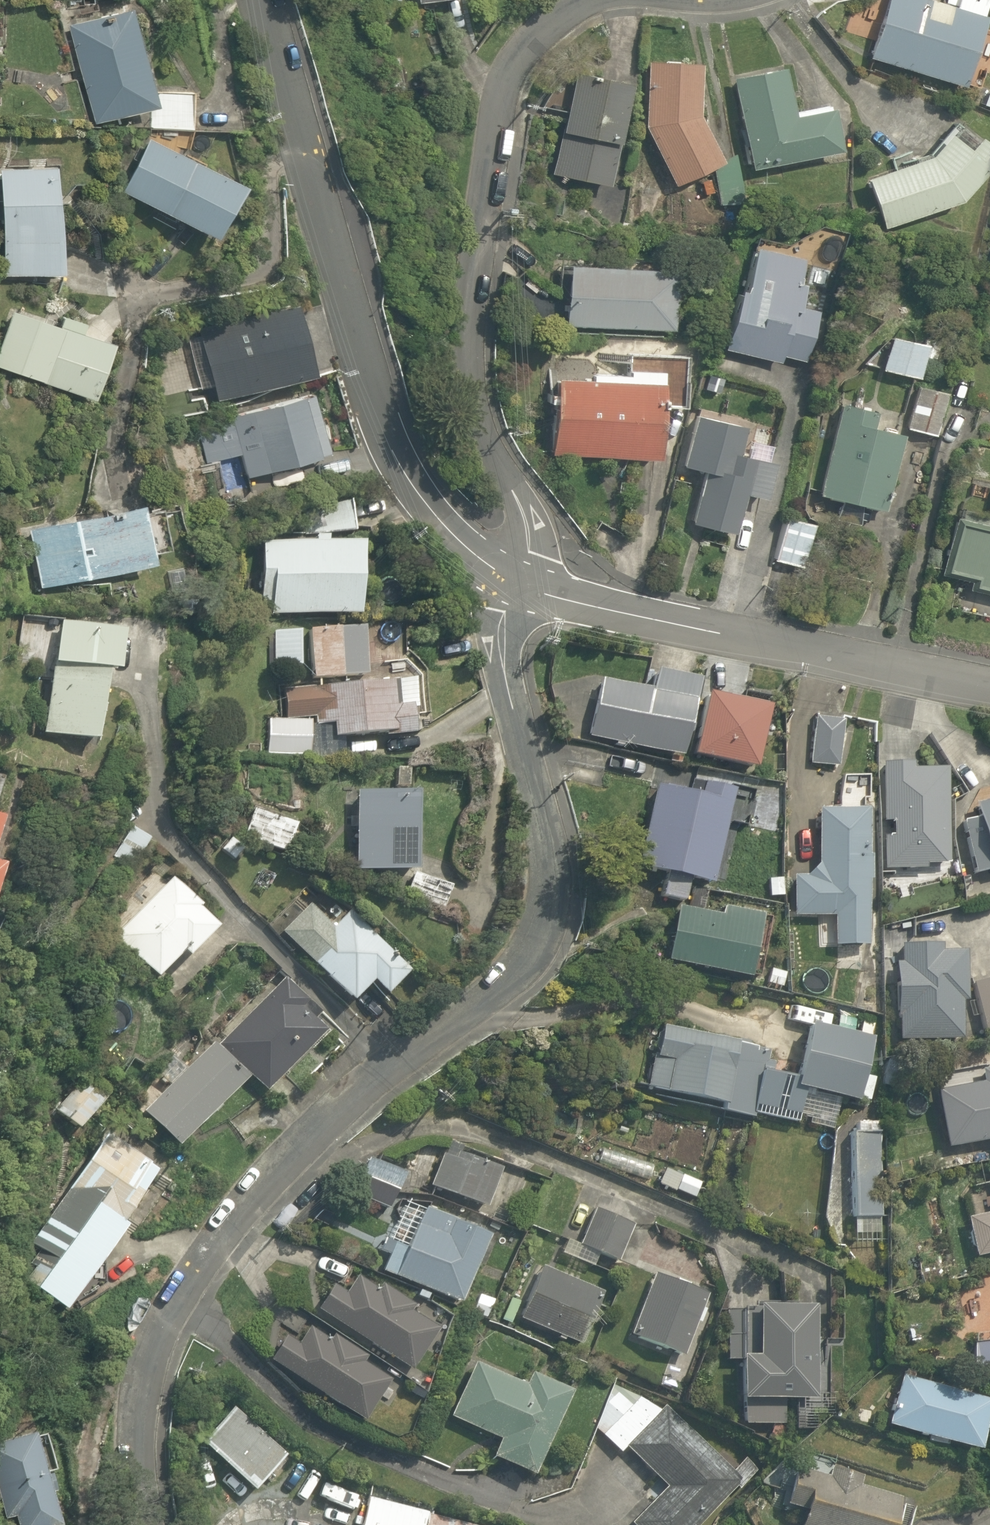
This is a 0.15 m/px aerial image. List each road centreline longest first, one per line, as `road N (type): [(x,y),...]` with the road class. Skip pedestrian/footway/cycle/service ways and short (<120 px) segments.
road 1 (residential): [(146,1524),(140,1417),(149,1366),(203,1268),(313,1135),(507,982),(542,921),(548,845),(499,640),(512,581)]
road 2 (residential): [(512,581),(527,520),(481,442),(462,386),(462,312),(508,64),(567,5),(586,0)]
road 3 (residential): [(295,138),(407,478),(449,531),(512,581)]
road 4 (residential): [(512,581),(555,599),(989,689)]
road 5 (residential): [(295,138),(274,169),(275,260),(258,276),(148,303),(130,330),(112,462)]
road 6 (residential): [(262,0),(295,138)]

